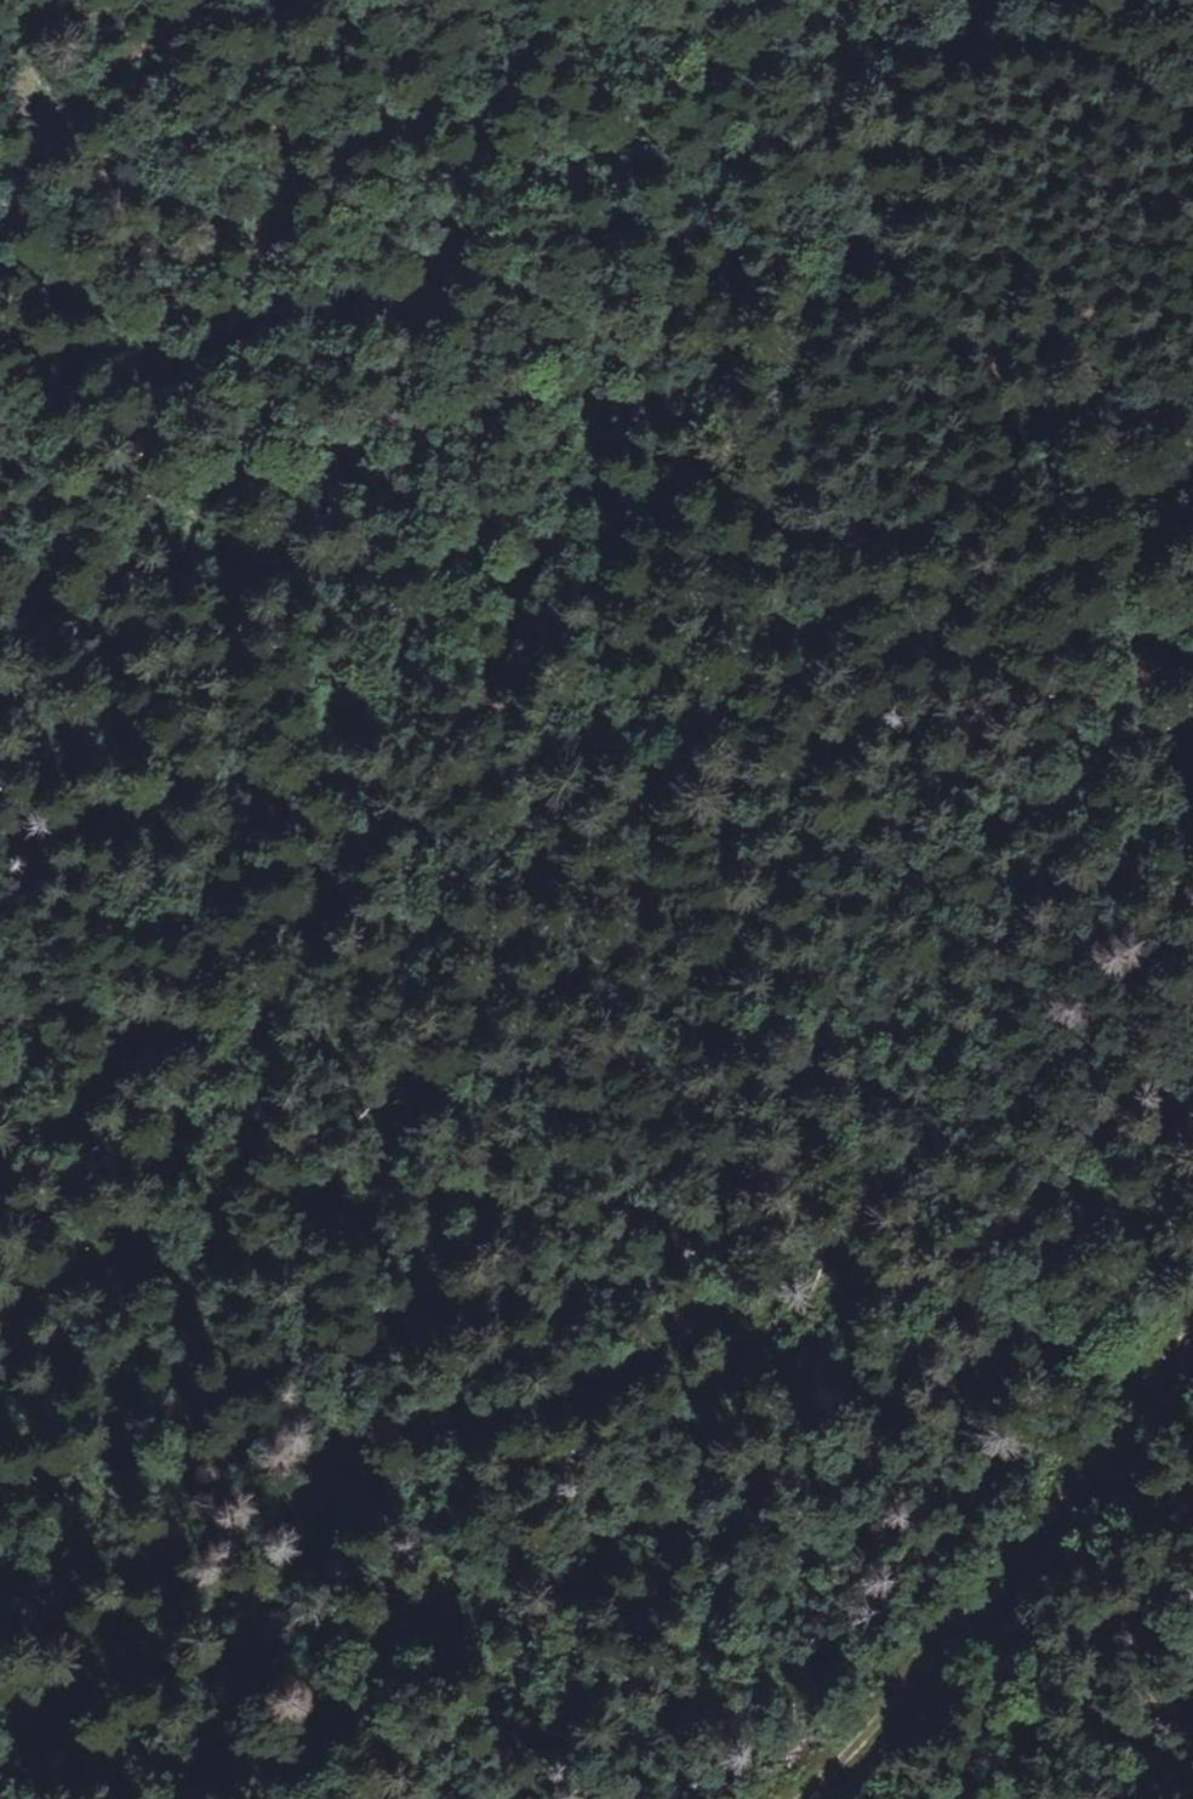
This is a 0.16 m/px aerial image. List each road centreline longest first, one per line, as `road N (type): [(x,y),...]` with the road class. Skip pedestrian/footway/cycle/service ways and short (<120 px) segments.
road 1 (track): [(0,642),(43,649),(93,636),(120,596),(176,349),(158,248),(47,100),(23,31),(24,0)]
road 2 (track): [(809,1798),(1024,1553),(1192,1337)]

